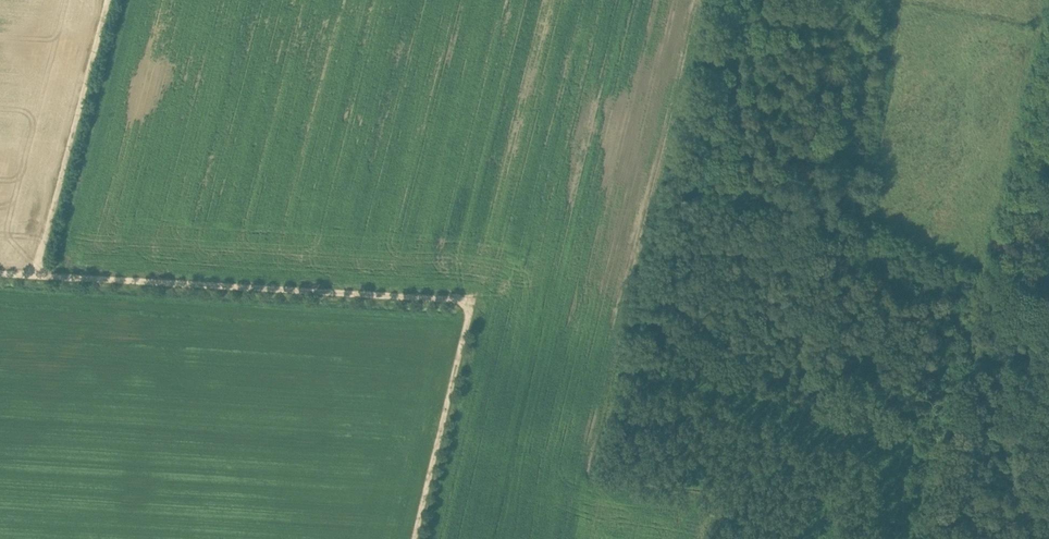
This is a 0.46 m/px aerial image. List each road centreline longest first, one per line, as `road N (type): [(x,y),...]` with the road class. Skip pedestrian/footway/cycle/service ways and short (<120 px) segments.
road 1 (track): [(0,273),(471,302),(415,538)]
road 2 (track): [(36,274),(108,0)]

